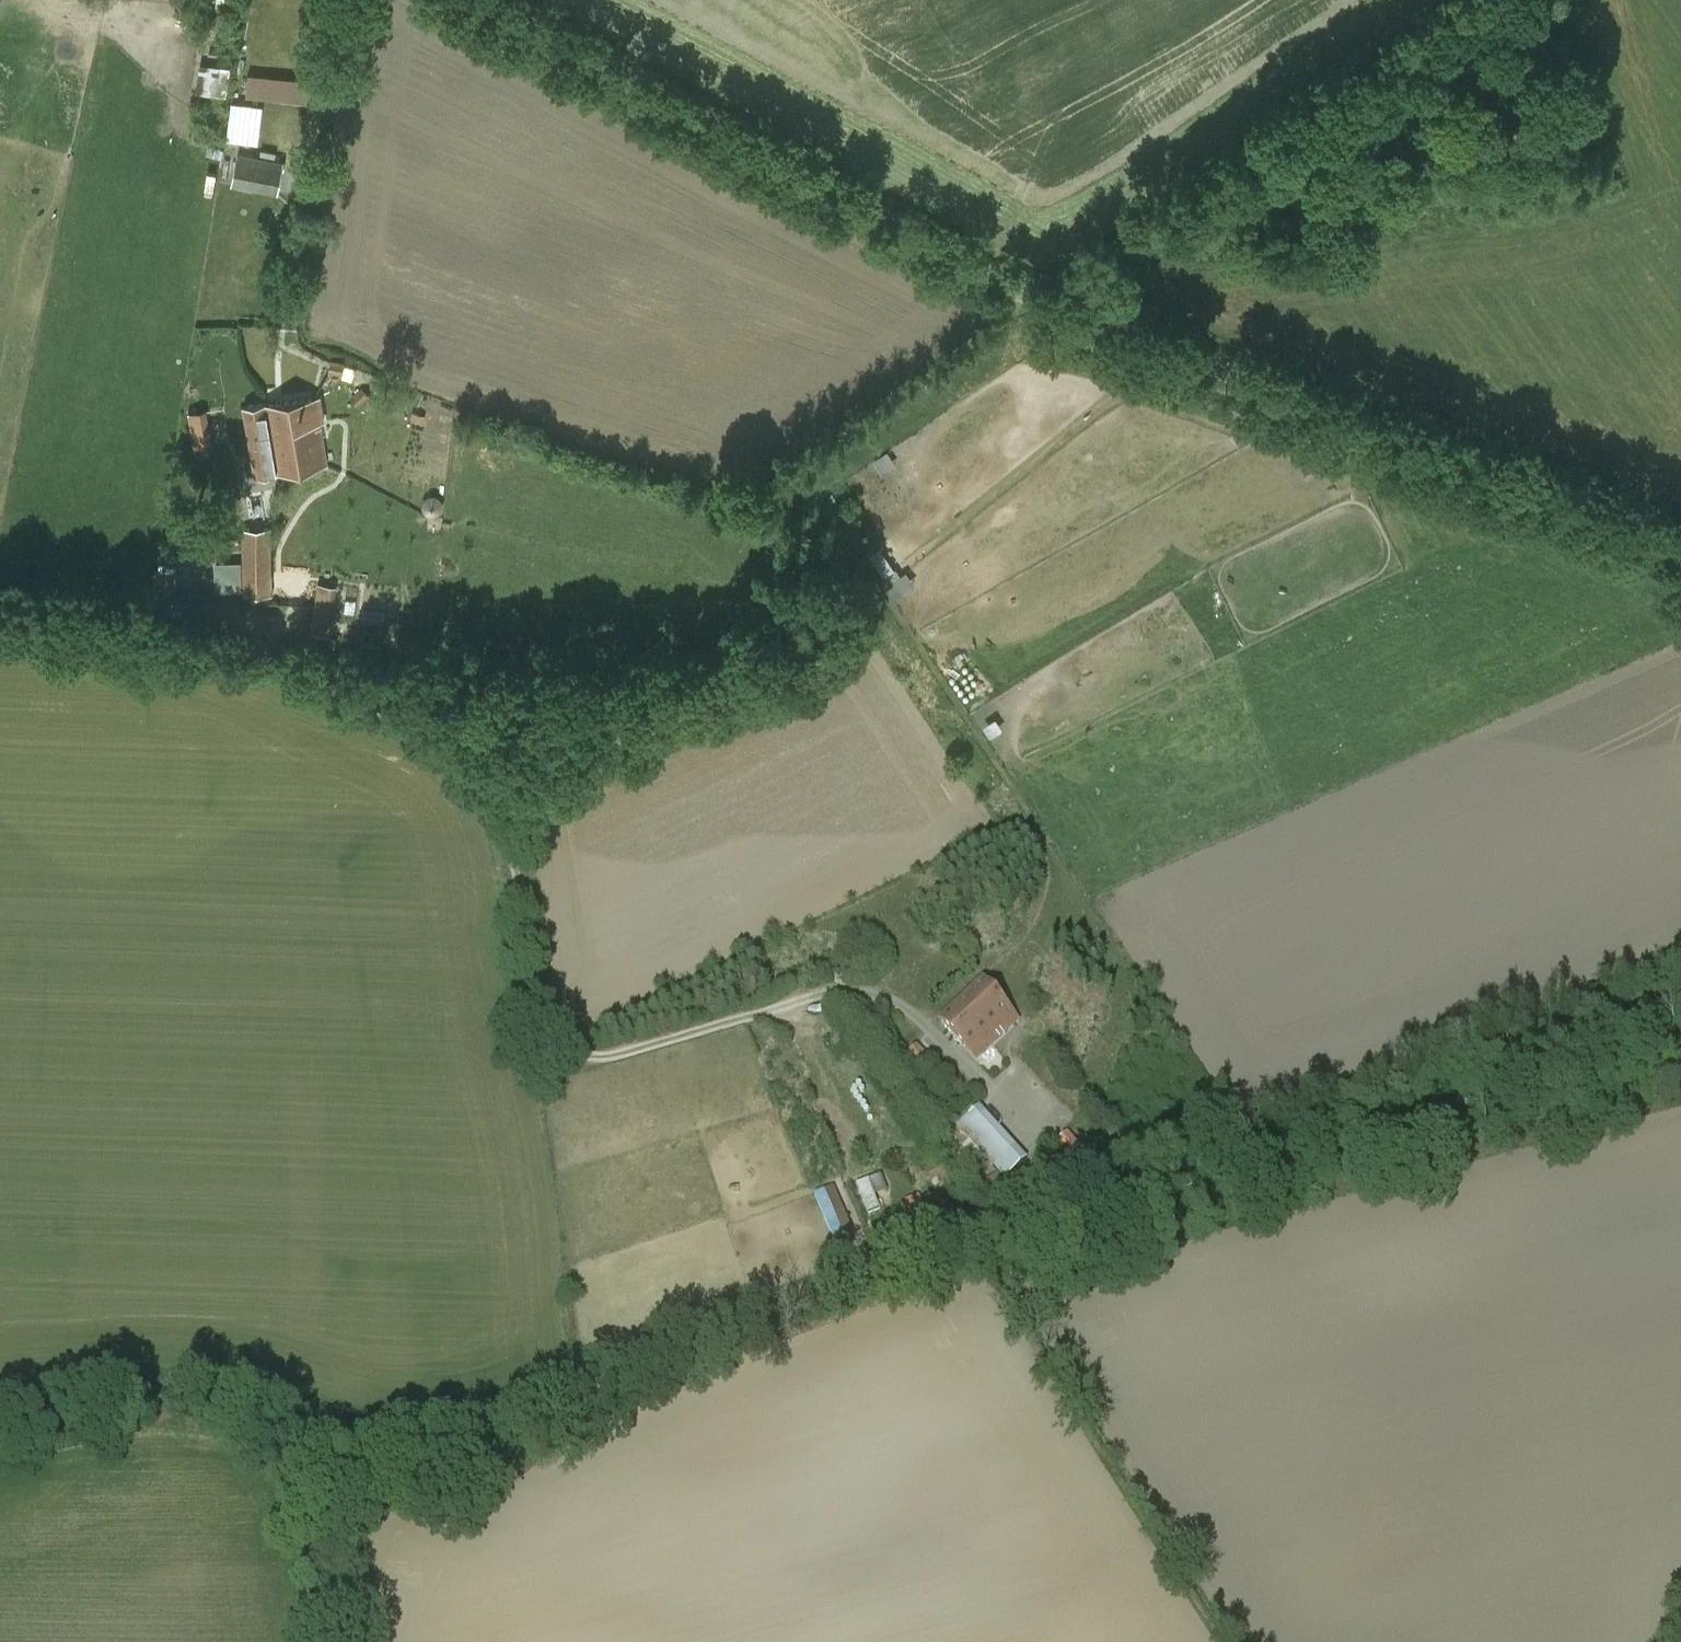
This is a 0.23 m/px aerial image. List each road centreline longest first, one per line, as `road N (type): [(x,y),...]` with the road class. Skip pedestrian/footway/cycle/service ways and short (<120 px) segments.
road 1 (unclassified): [(1680,542),(996,279),(483,0)]
road 2 (unclassified): [(760,1012),(590,1066),(547,1028),(508,846),(485,793),(453,751),(409,721),(307,678),(238,626),(178,612),(0,607)]

